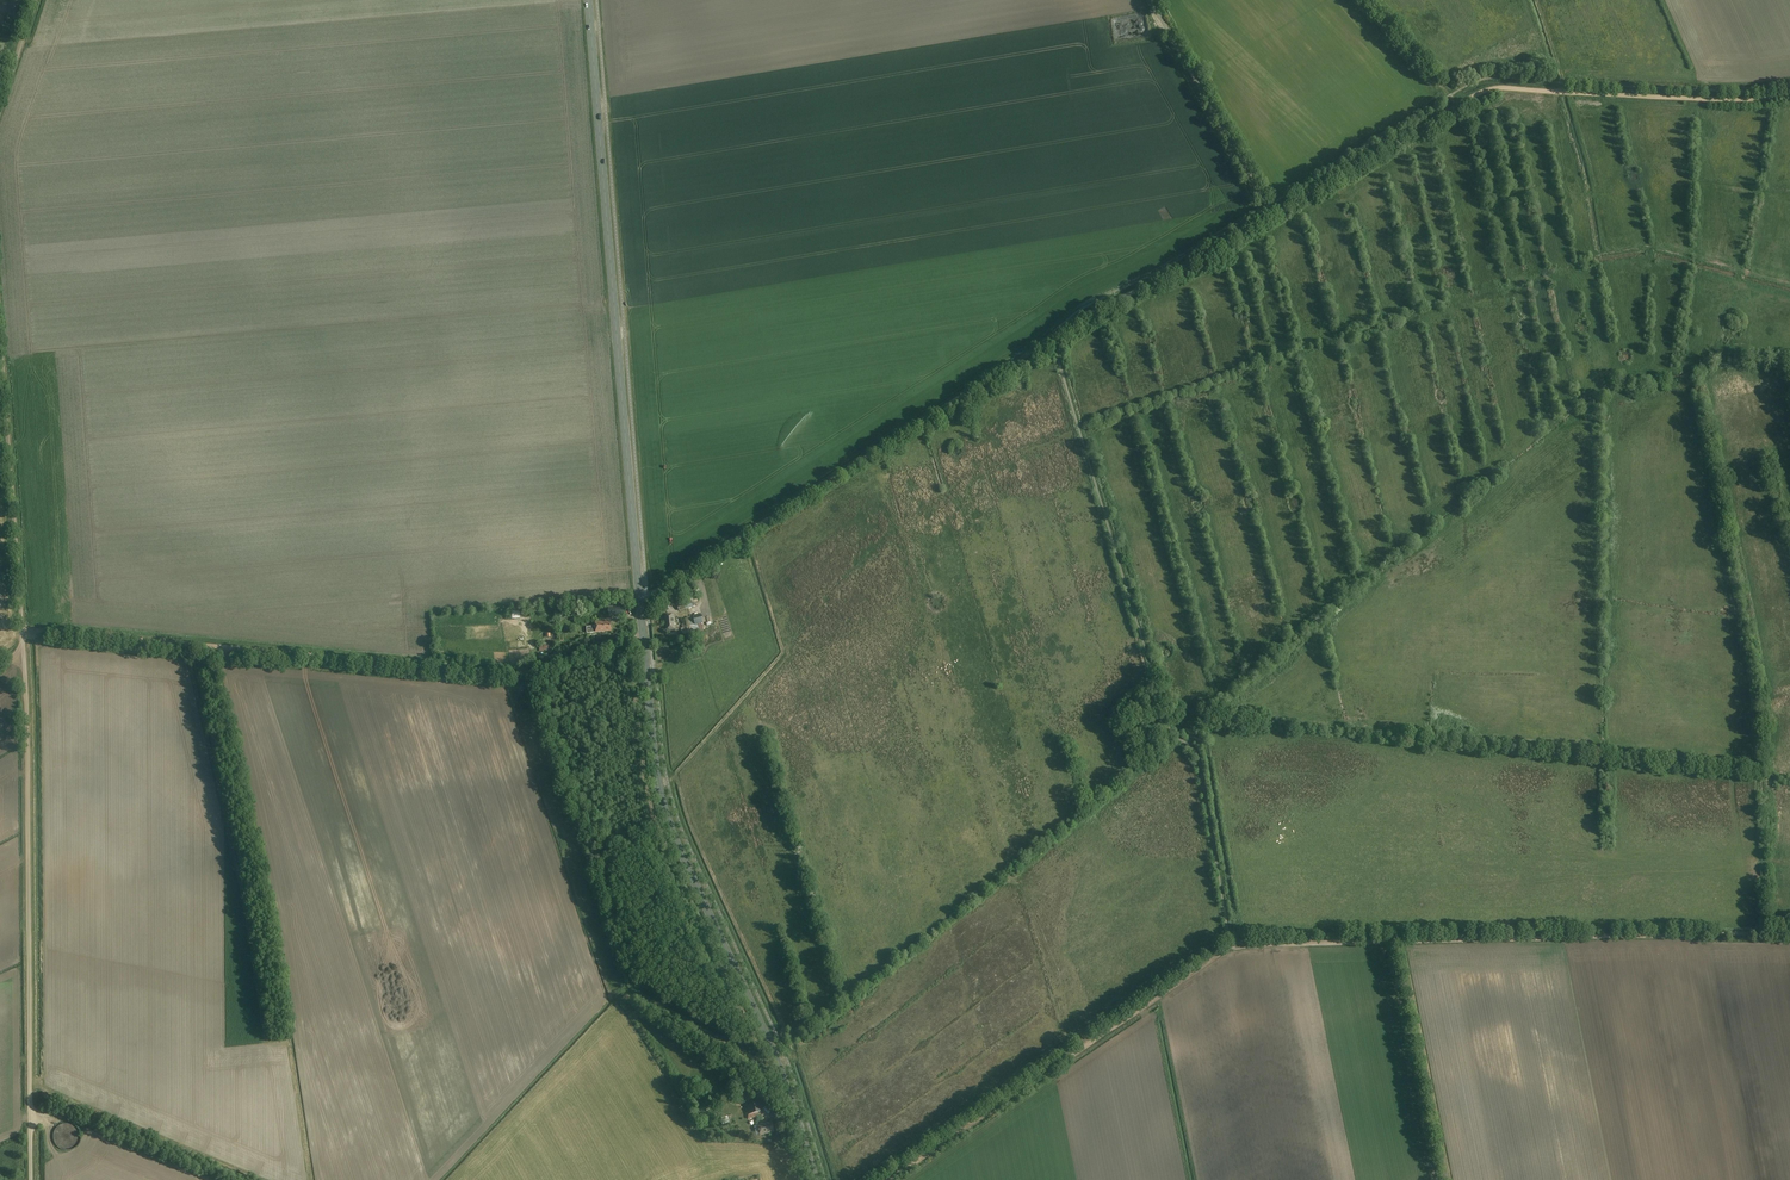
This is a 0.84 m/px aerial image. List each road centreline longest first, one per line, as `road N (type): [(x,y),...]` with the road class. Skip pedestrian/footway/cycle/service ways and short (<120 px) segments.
road 1 (secondary): [(815,1179),(784,1080),(658,786),(590,0)]
road 2 (unclassified): [(31,1179),(27,694),(0,325)]
road 3 (track): [(651,632),(521,674),(23,630)]
road 4 (track): [(1232,946),(1789,933)]
road 5 (track): [(647,596),(1053,338)]
road 6 (track): [(890,1179),(1232,946)]
road 7 (track): [(1459,105),(1499,89),(1789,95)]
road 8 (track): [(1053,338),(1273,214)]
road 9 (unclassified): [(1447,1179),(1399,943)]
road 10 (unclassified): [(1268,205),(1151,0)]
road 11 (track): [(1273,214),(1459,105)]
road 12 (track): [(1459,105),(1368,0)]

